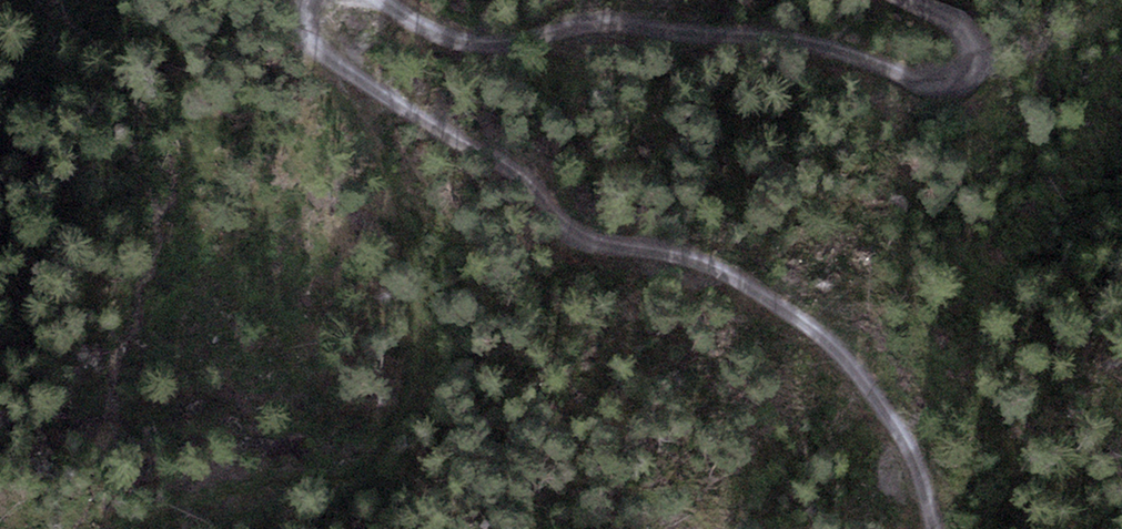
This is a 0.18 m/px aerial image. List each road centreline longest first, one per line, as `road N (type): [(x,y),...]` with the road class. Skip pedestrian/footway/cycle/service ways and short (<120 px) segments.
road 1 (track): [(307,0),(313,40),(416,117),(533,181),(584,246),(661,252),(746,287),(821,337),(888,419),(931,528)]
road 2 (track): [(903,0),(961,29),(973,44),(975,67),(959,82),(927,87),(768,31),(607,29),(452,40),(379,0)]

